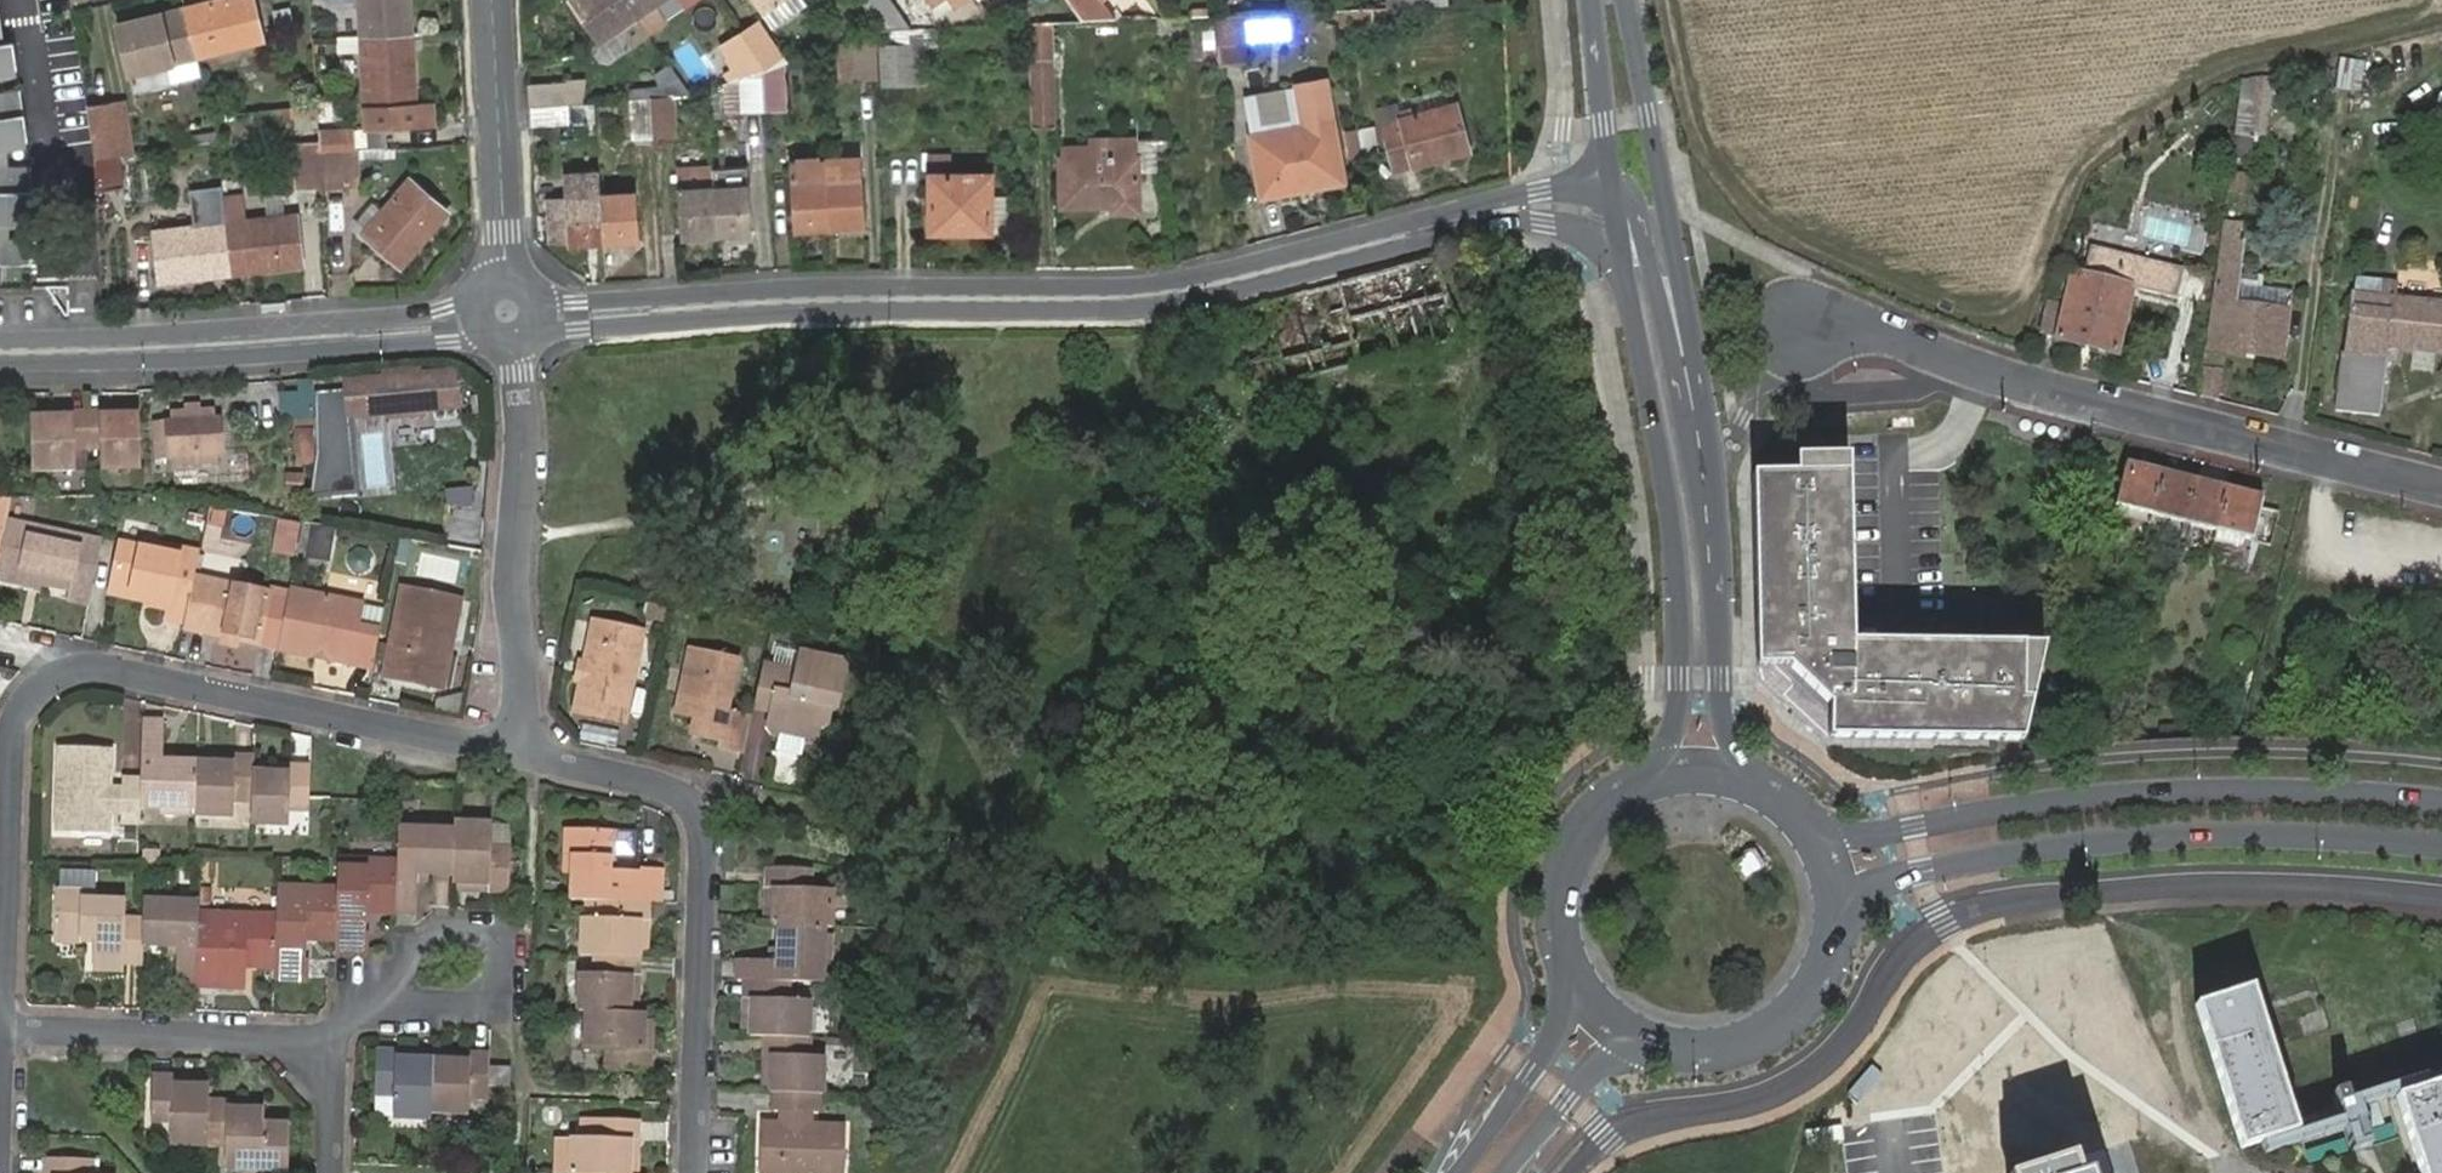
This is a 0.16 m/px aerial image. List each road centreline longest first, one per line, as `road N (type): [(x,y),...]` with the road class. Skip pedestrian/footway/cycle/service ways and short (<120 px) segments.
road 1 (tertiary): [(506,313),(577,318),(817,298),(1173,292),(1539,206)]
road 2 (residential): [(526,754),(97,665),(58,670),(15,715),(3,1026)]
road 3 (residential): [(1801,320),(1869,329),(2056,393),(2441,484)]
road 4 (secondary): [(2441,804),(2225,787),(2044,803),(1864,835),(1799,815)]
road 5 (secondary): [(1835,925),(1864,894),(1894,878),(2051,848),(2223,835),(2441,848)]
road 6 (residential): [(526,754),(667,787),(700,807),(706,840),(696,1172)]
road 7 (tertiary): [(1625,278),(1671,517),(1677,679),(1663,747),(1632,785)]
road 8 (tertiary): [(0,349),(169,347),(447,326),(506,313)]
road 9 (tertiary): [(1706,498),(1680,262),(1623,0)]
road 10 (residential): [(506,313),(522,454),(513,531),(526,754)]
road 11 (unclassified): [(1706,498),(1639,206),(1612,184)]
road 12 (residential): [(310,1065),(269,1037),(3,1026)]
road 13 (unclassified): [(492,0),(506,313)]
road 14 (tertiary): [(1763,786),(1735,749),(1721,708),(1706,498)]
road 15 (residential): [(370,995),(506,1006),(508,935),(422,935)]
road 16 (secondary): [(1566,957),(1563,1012),(1546,1050),(1457,1172)]
road 17 (secondary): [(1659,1042),(1707,1047),(1753,1035),(1793,1009),(1821,971),(1835,925)]
road 18 (secondary): [(1506,1172),(1585,1080),(1659,1042)]
road 19 (secondary): [(1632,785),(1599,808),(1560,878),(1566,957)]
road 20 (tertiary): [(1598,0),(1612,184)]
road 21 (secondary): [(1763,786),(1720,771),(1675,771),(1632,785)]
road 22 (secondary): [(1566,957),(1587,995),(1619,1024),(1659,1042)]

